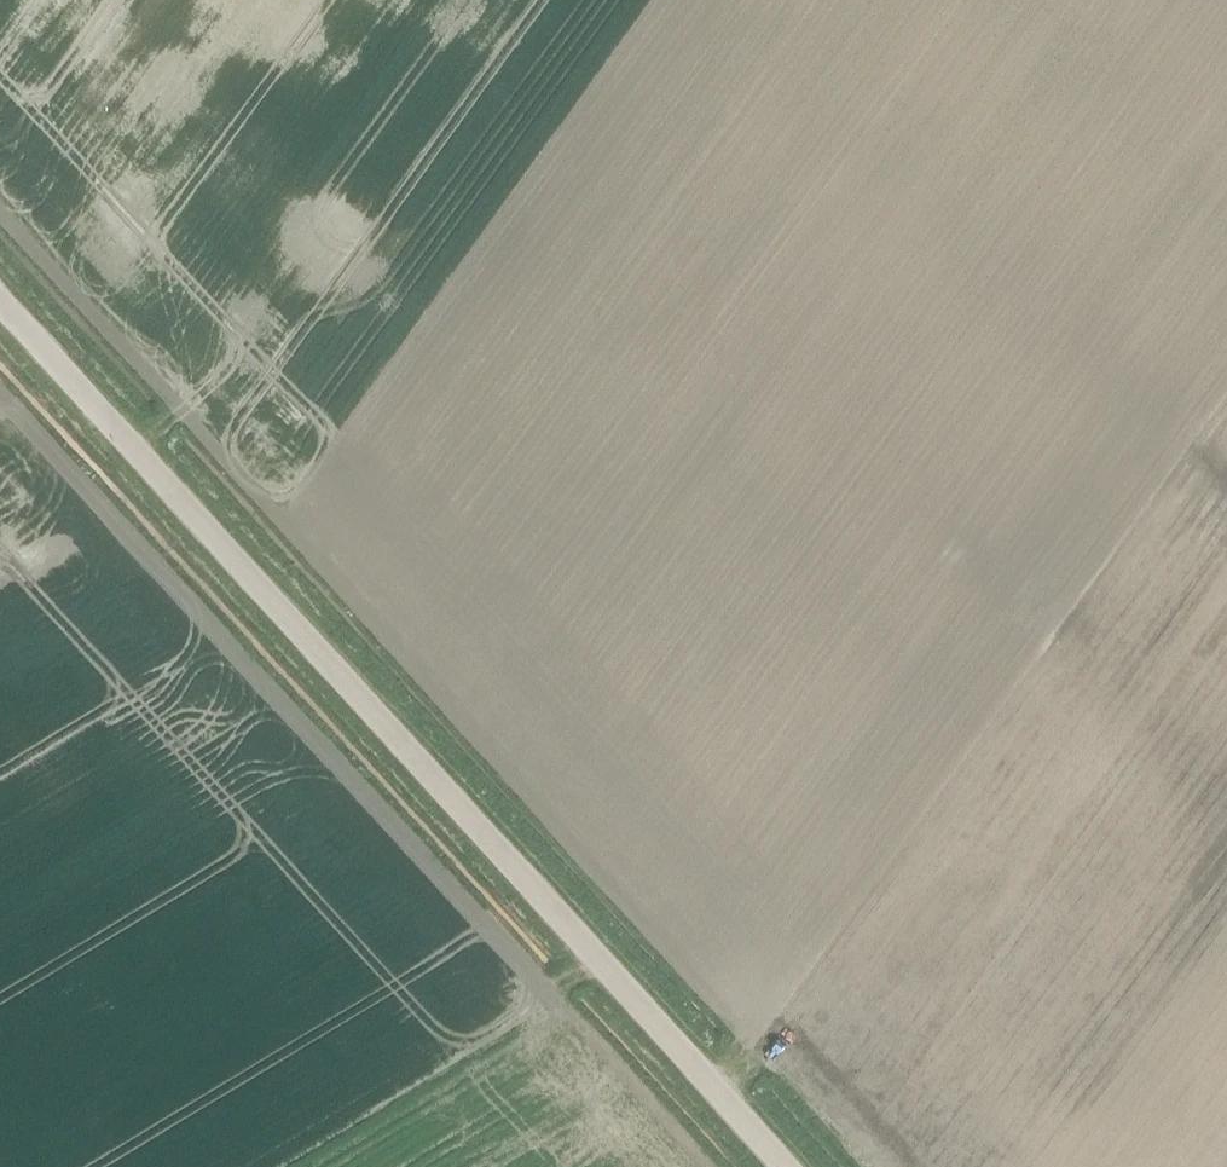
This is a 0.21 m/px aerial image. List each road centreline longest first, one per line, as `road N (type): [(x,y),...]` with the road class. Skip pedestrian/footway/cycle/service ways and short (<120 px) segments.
road 1 (tertiary): [(771,1166),(0,307)]

